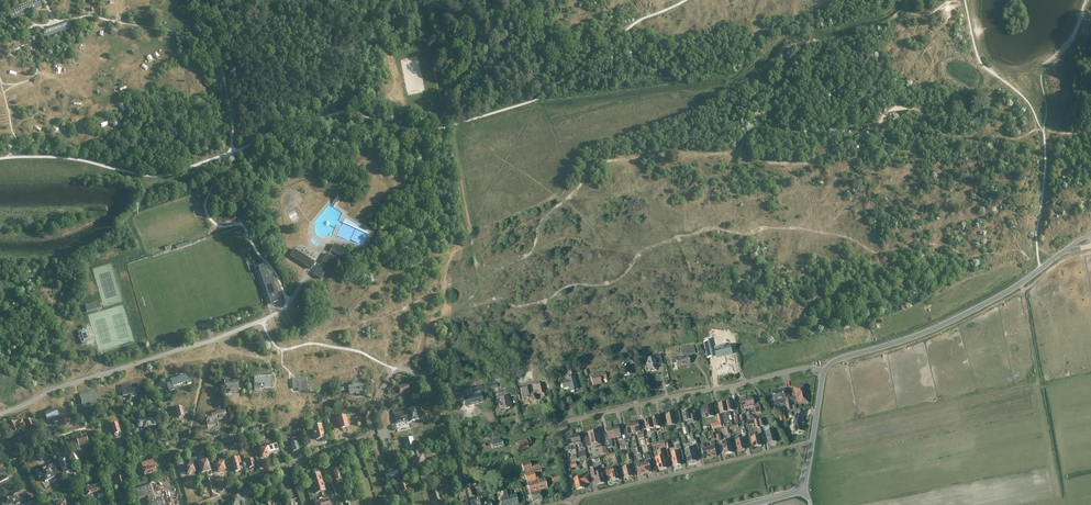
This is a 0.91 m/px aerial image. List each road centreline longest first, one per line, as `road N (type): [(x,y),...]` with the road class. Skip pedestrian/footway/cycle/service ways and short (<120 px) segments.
road 1 (residential): [(557,437),(558,423),(795,369),(824,372)]
road 2 (tertiary): [(824,372),(993,301),(1067,249)]
road 3 (residential): [(203,504),(240,482),(369,435),(372,408),(401,369)]
road 4 (residential): [(574,504),(812,443)]
road 5 (residential): [(466,504),(430,385),(401,369)]

